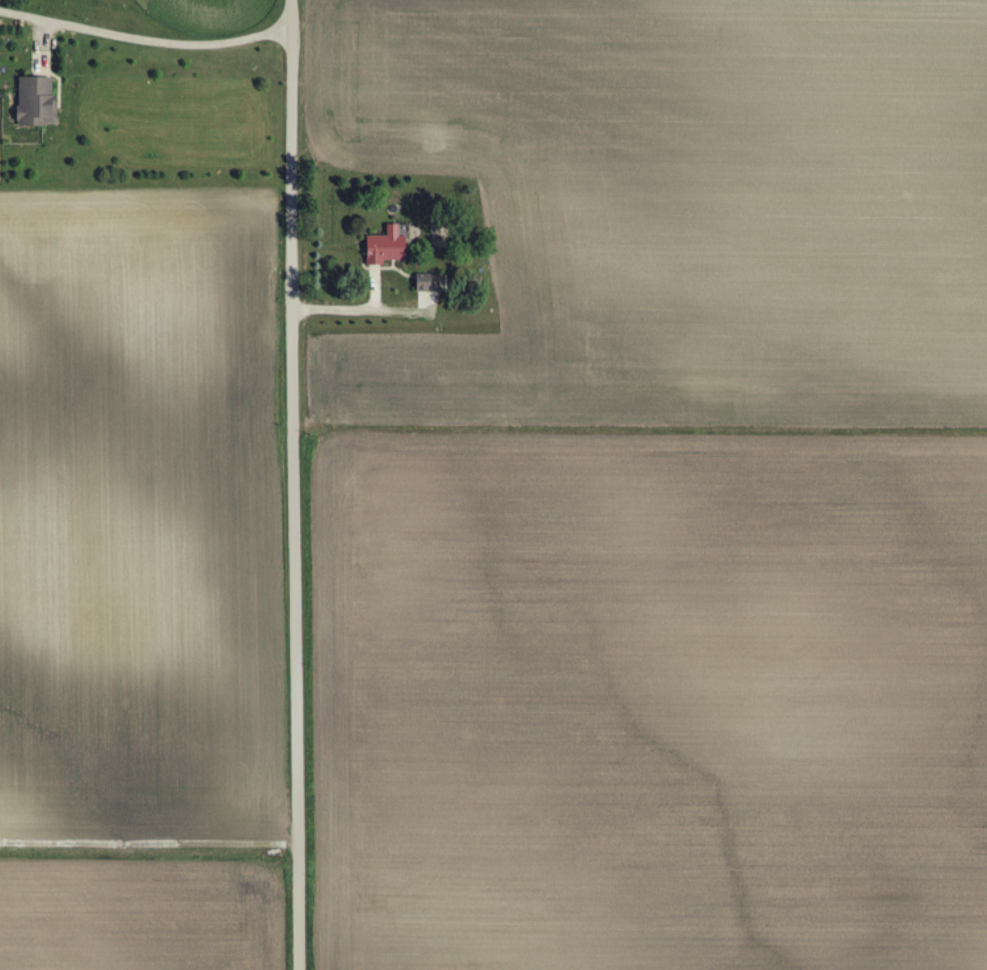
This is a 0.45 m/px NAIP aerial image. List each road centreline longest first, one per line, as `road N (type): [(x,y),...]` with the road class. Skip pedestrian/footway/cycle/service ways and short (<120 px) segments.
road 1 (residential): [(300,969),(293,0)]

